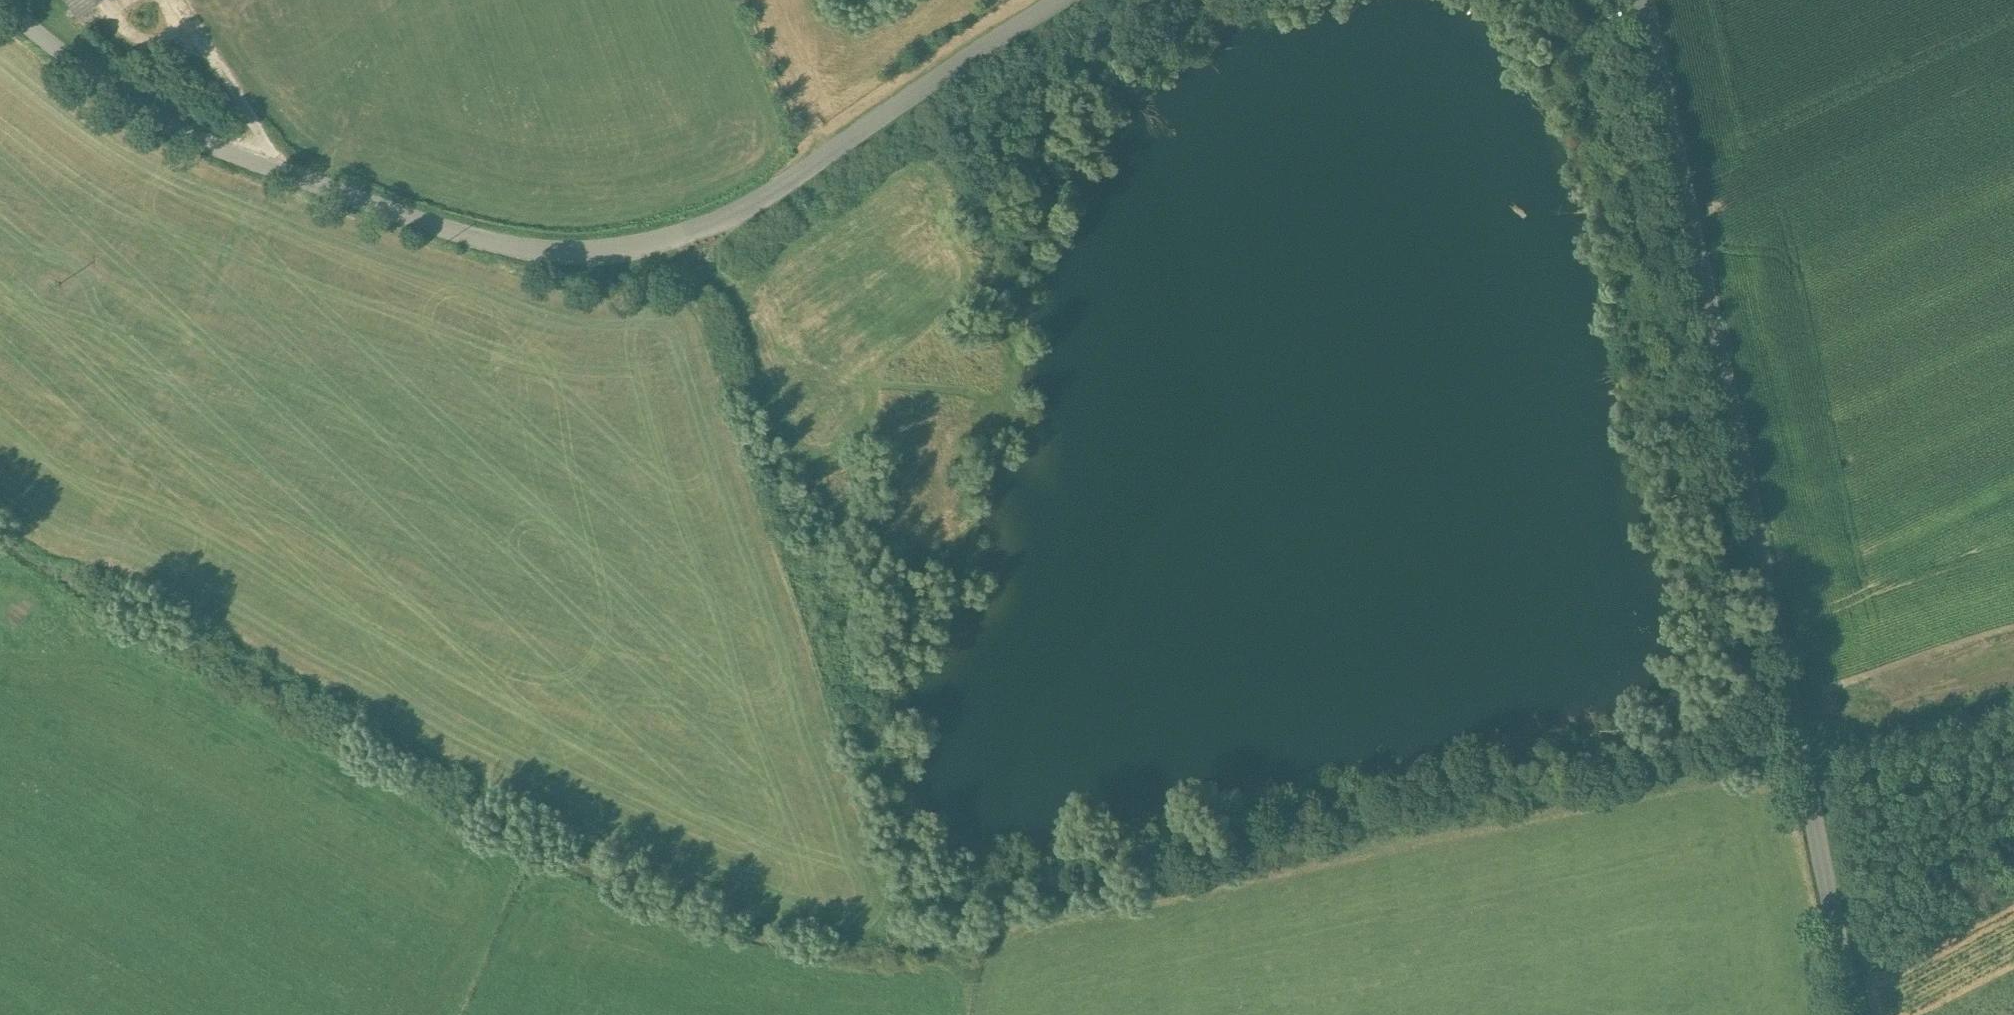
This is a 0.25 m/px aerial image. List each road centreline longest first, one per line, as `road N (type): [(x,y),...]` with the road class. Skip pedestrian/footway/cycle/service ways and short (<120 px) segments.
road 1 (unclassified): [(1058,0),(763,199),(662,240),(564,253),(485,243),(264,168),(139,106),(0,7)]
road 2 (unclassified): [(1856,1014),(1647,0)]

